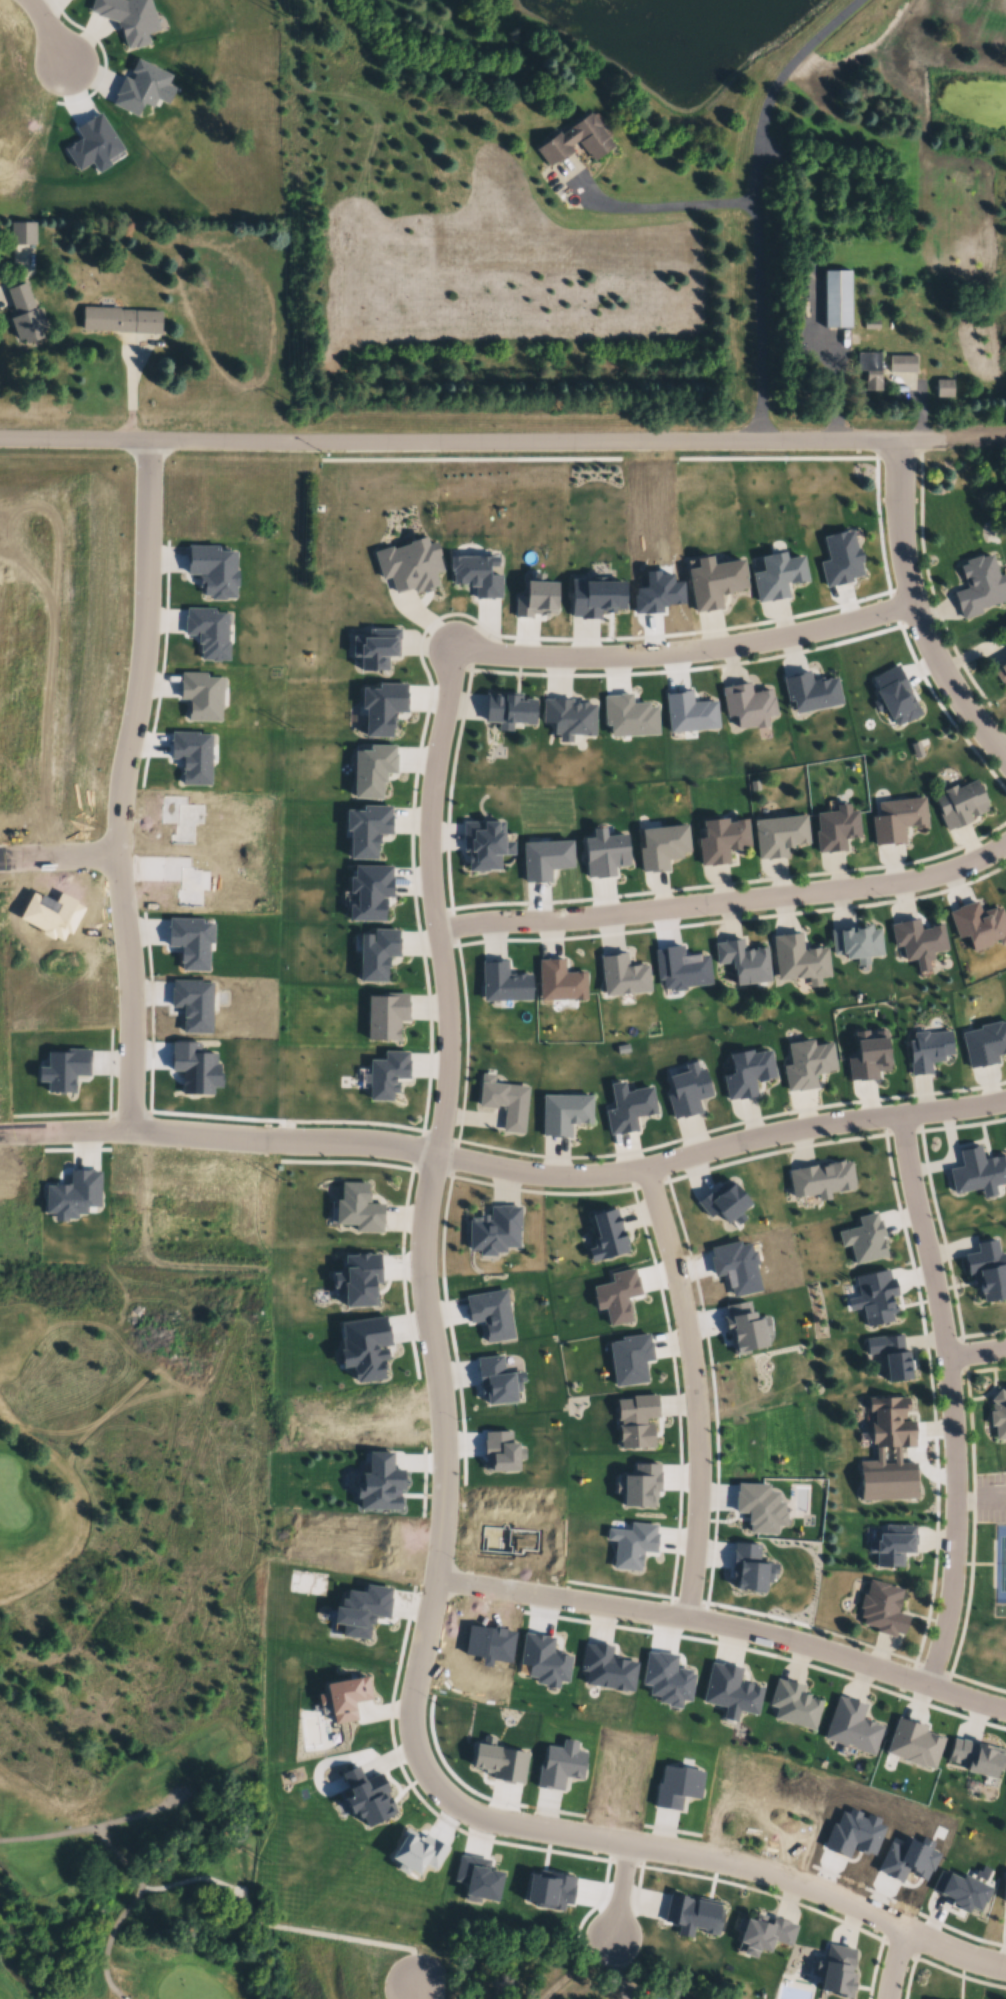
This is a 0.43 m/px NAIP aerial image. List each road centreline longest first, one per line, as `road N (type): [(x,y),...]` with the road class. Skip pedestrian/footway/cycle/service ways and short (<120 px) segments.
road 1 (residential): [(456,649),(430,820),(450,1082),(423,1289),(444,1450),(416,1713),(423,1756),(446,1789),(504,1825),(764,1876),(1005,1972)]
road 2 (residential): [(0,440),(958,442)]
road 3 (residential): [(269,1140),(368,1146),(553,1180),(643,1173),(760,1143),(1005,1100)]
road 4 (residential): [(149,442),(146,641),(120,862),(132,1134)]
road 5 (residential): [(436,1576),(686,1617),(1005,1713)]
road 6 (residential): [(901,1121),(956,1397),(960,1561),(932,1689)]
road 7 (residential): [(440,934),(892,885),(962,868),(1005,846)]
road 8 (residential): [(765,443),(760,127),(792,60),(856,0)]
road 9 (residential): [(456,649),(689,652),(787,637),(916,601)]
road 10 (residential): [(643,1173),(682,1301),(695,1400),(699,1491),(686,1617)]
road 11 (residential): [(1005,759),(951,681),(916,601),(900,443)]
road 12 (residential): [(132,1134),(269,1140)]
road 13 (residential): [(132,1134),(0,1136)]
road 14 (residential): [(0,866),(120,862)]

